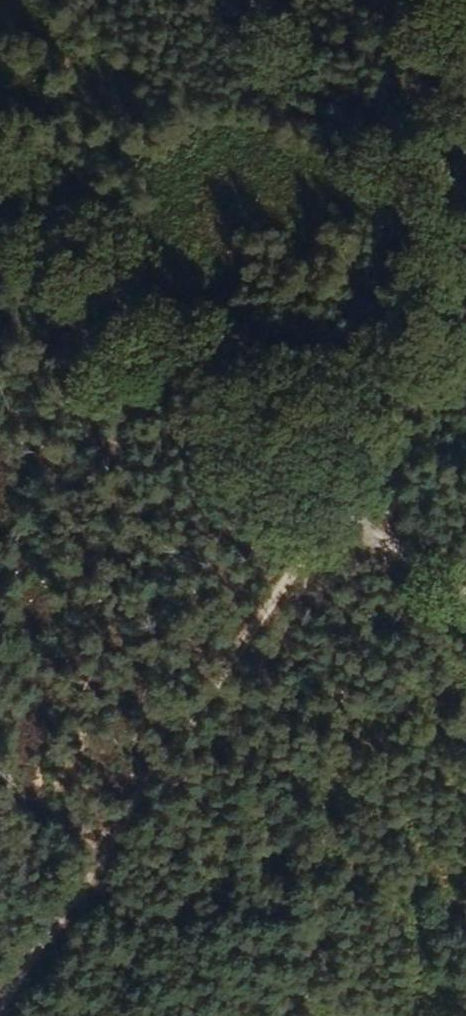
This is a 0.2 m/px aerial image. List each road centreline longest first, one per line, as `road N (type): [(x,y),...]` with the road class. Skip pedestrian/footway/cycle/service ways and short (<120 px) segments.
road 1 (track): [(0,988),(465,303)]
road 2 (track): [(465,584),(0,245)]

